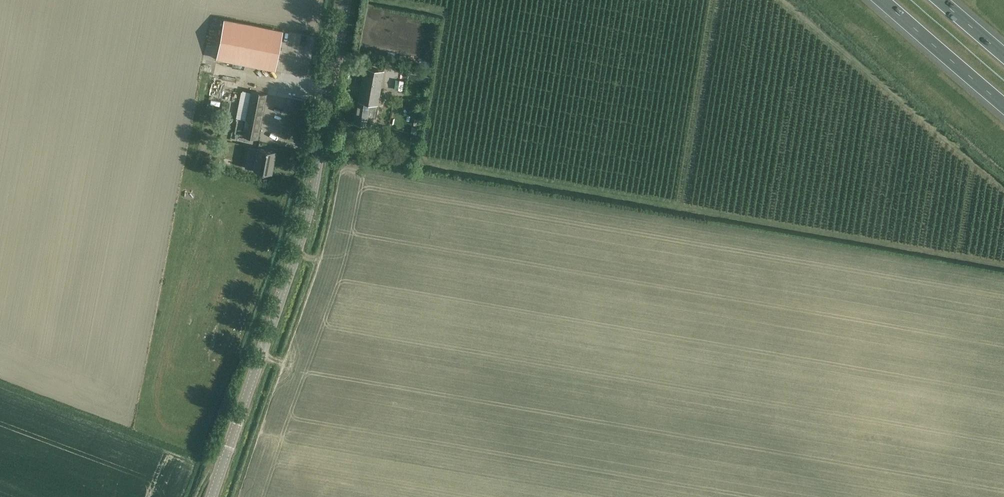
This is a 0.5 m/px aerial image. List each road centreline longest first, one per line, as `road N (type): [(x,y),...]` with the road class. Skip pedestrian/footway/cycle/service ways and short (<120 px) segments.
road 1 (tertiary): [(212,496),(304,229),(347,0)]
road 2 (motorway): [(883,0),(1003,107)]

